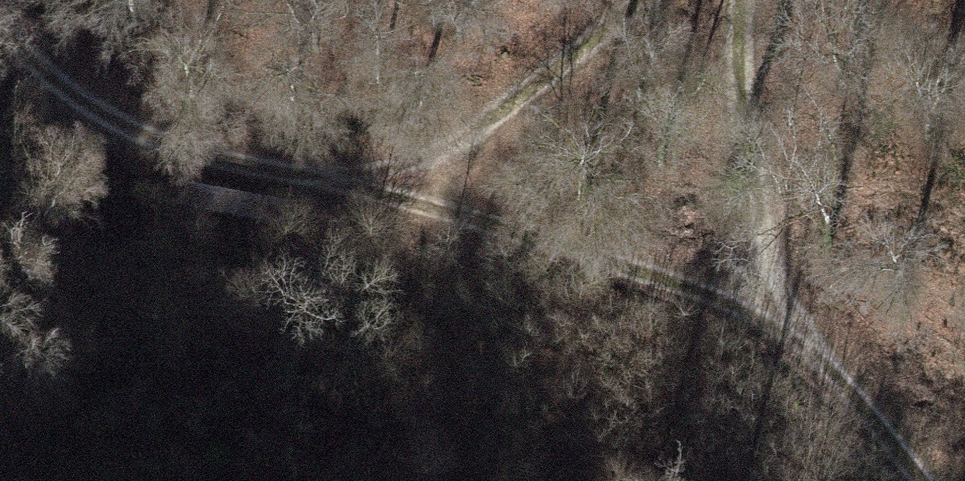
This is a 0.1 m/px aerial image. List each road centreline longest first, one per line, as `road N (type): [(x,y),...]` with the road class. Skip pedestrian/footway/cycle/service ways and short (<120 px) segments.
road 1 (track): [(922,480),(773,297),(741,0)]
road 2 (track): [(361,185),(564,249),(773,297)]
road 3 (track): [(361,185),(85,132),(0,58)]
road 4 (track): [(635,0),(549,71),(361,185)]

